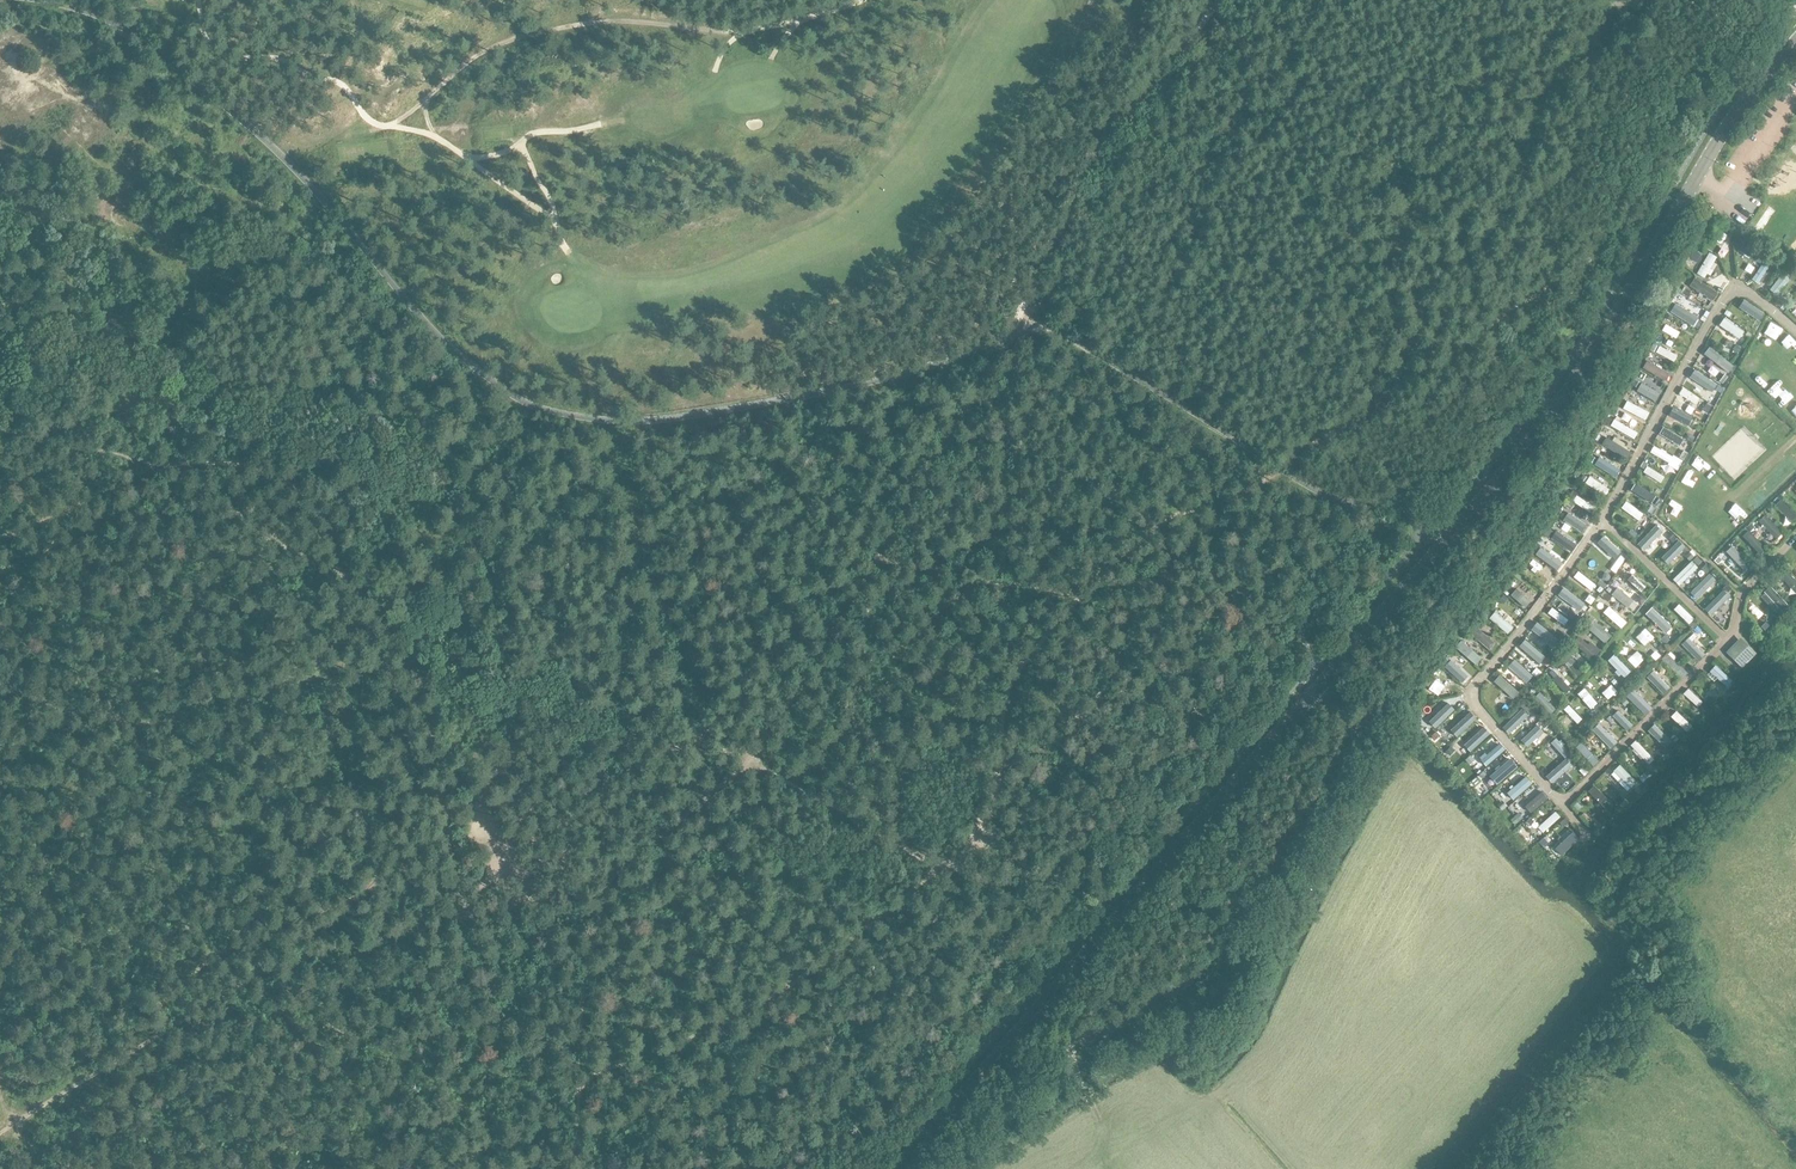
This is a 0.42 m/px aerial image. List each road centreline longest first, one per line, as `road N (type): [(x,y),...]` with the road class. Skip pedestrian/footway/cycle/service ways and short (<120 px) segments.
road 1 (secondary): [(899,1168),(1533,438),(1736,110),(1795,40)]

